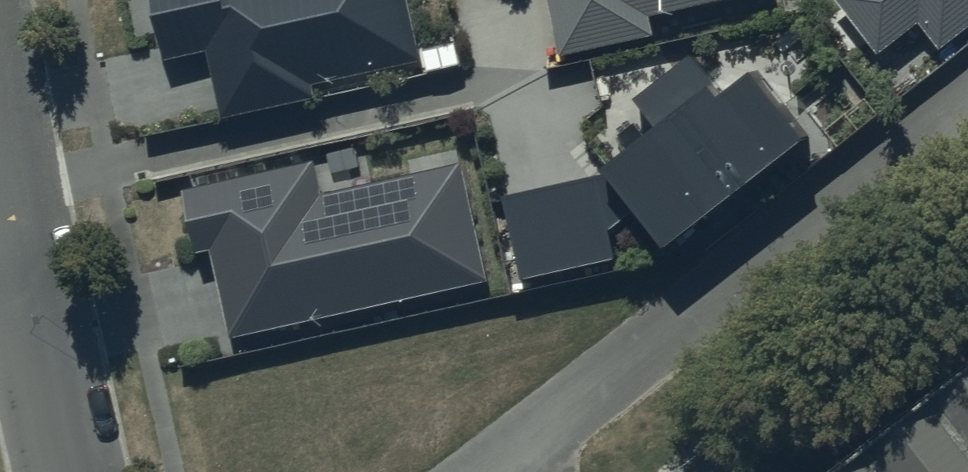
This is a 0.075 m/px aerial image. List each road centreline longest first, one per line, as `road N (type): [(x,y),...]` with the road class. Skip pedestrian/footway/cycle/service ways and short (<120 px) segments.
road 1 (residential): [(27,285),(68,471)]
road 2 (residential): [(0,154),(27,285)]

